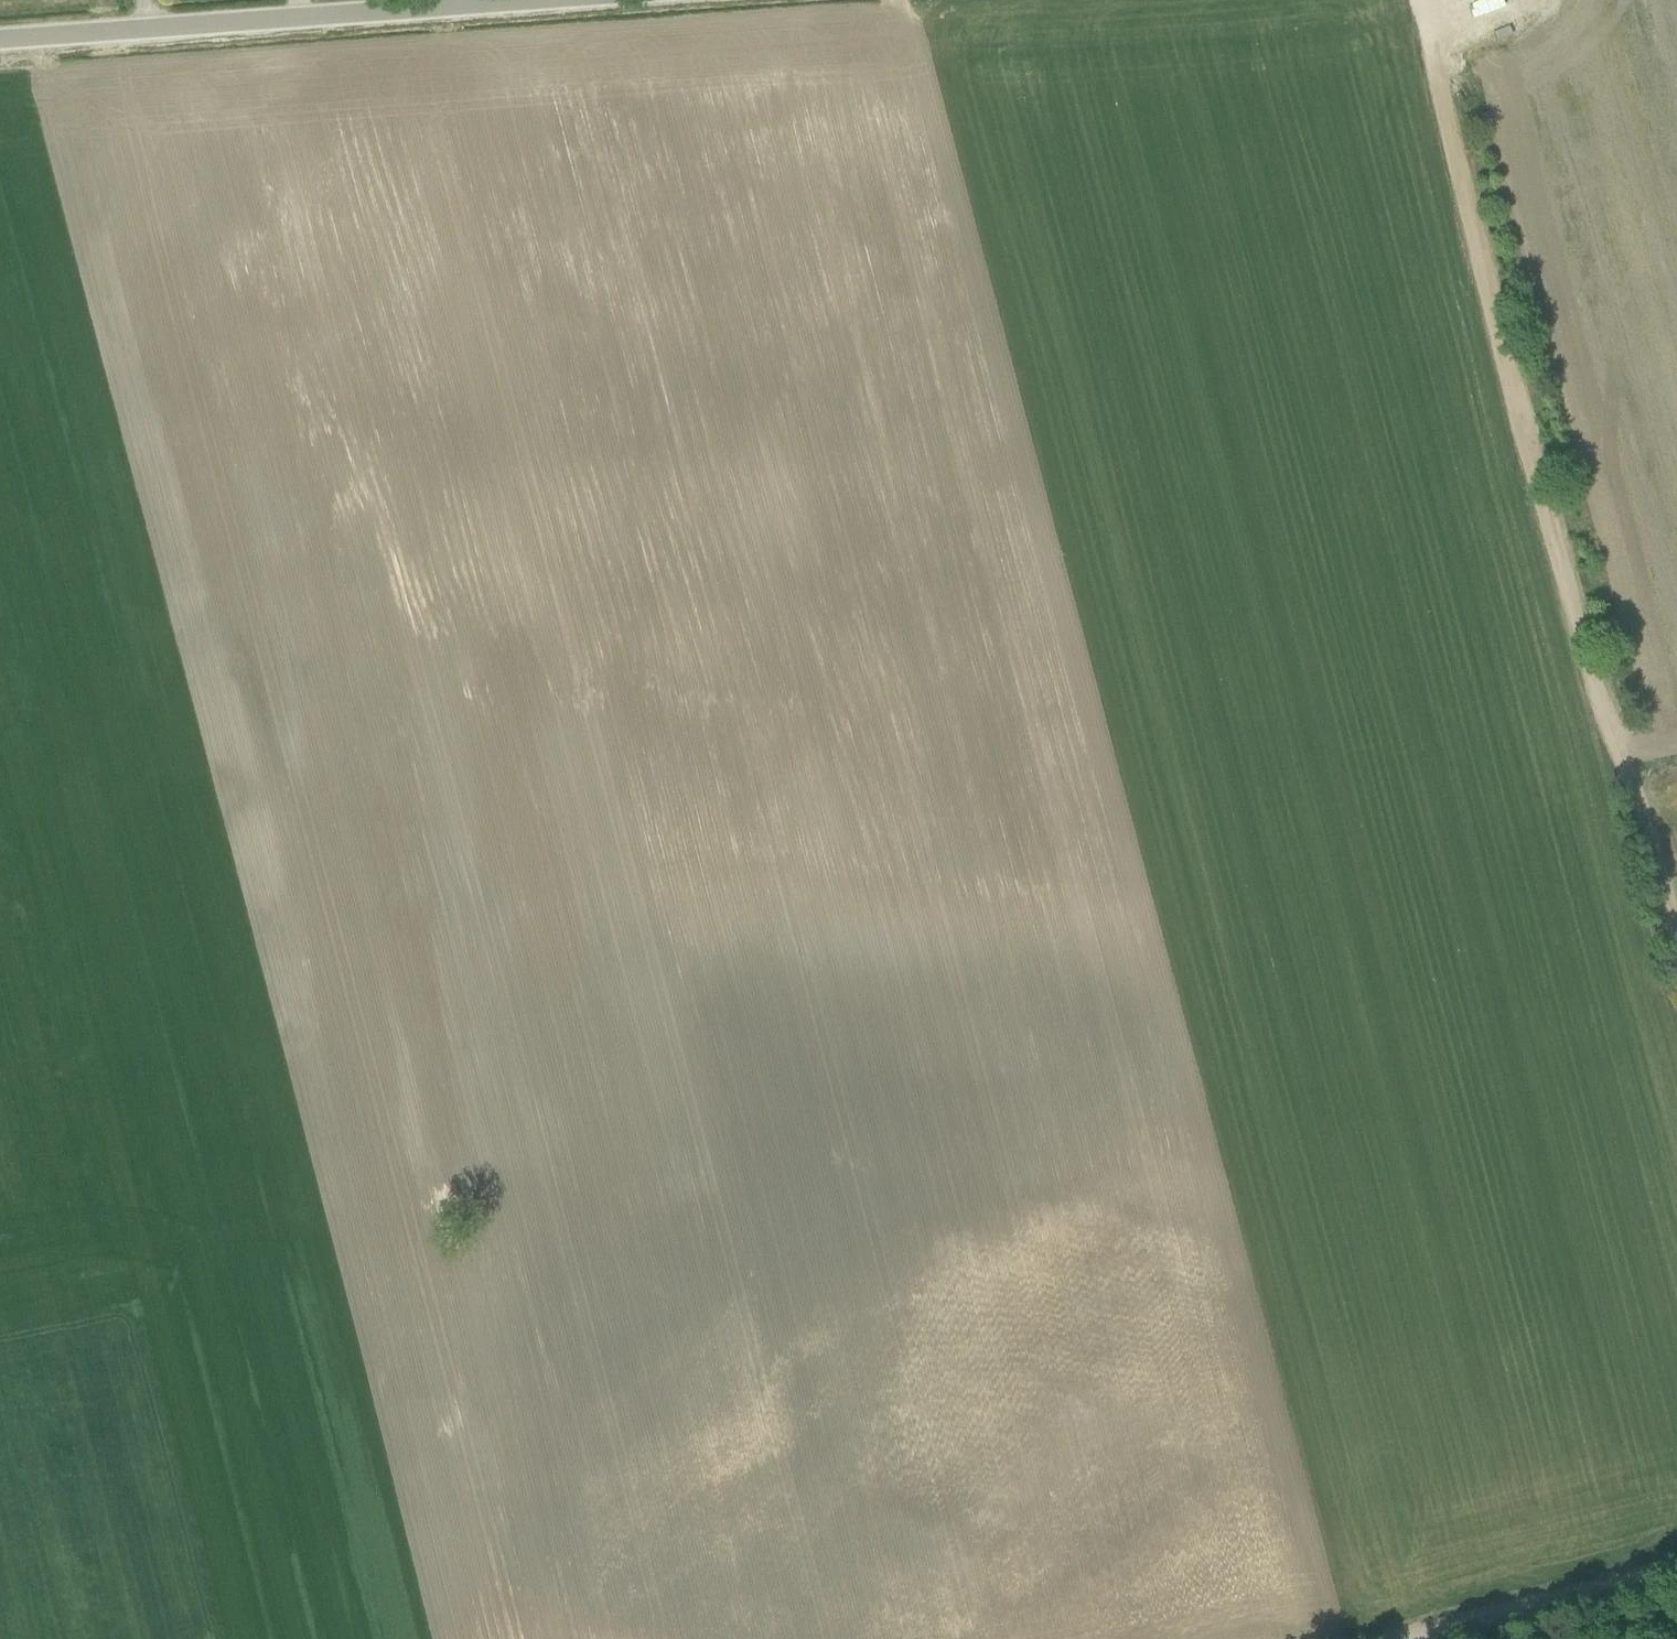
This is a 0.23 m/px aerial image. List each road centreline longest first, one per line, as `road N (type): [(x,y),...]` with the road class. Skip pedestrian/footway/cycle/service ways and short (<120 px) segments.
road 1 (unclassified): [(0,43),(558,0)]
road 2 (track): [(1676,1567),(1406,1638)]

